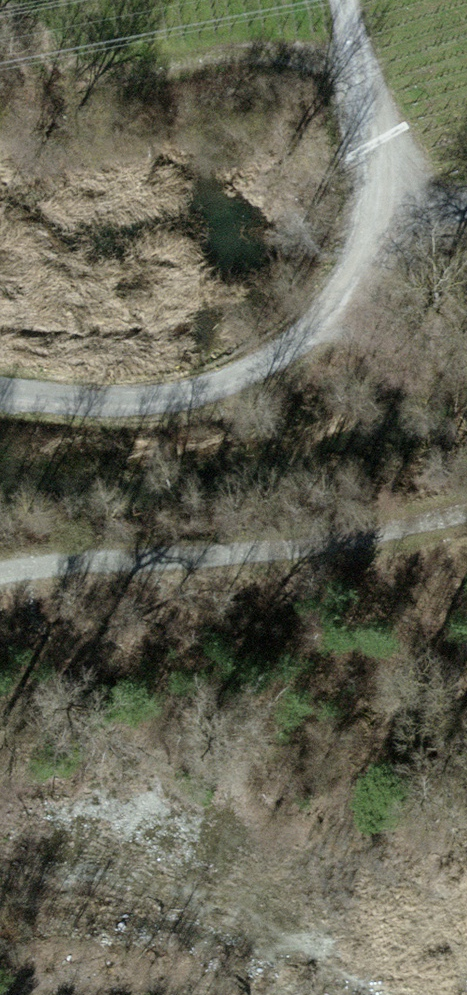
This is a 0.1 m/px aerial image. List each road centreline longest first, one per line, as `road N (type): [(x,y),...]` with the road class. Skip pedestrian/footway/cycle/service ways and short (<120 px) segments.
road 1 (track): [(0,402),(205,411),(324,335),(380,272),(395,230)]
road 2 (track): [(205,411),(260,554),(0,596)]
road 3 (track): [(395,230),(408,194),(354,69),(343,0)]
road 4 (track): [(260,554),(466,524)]

